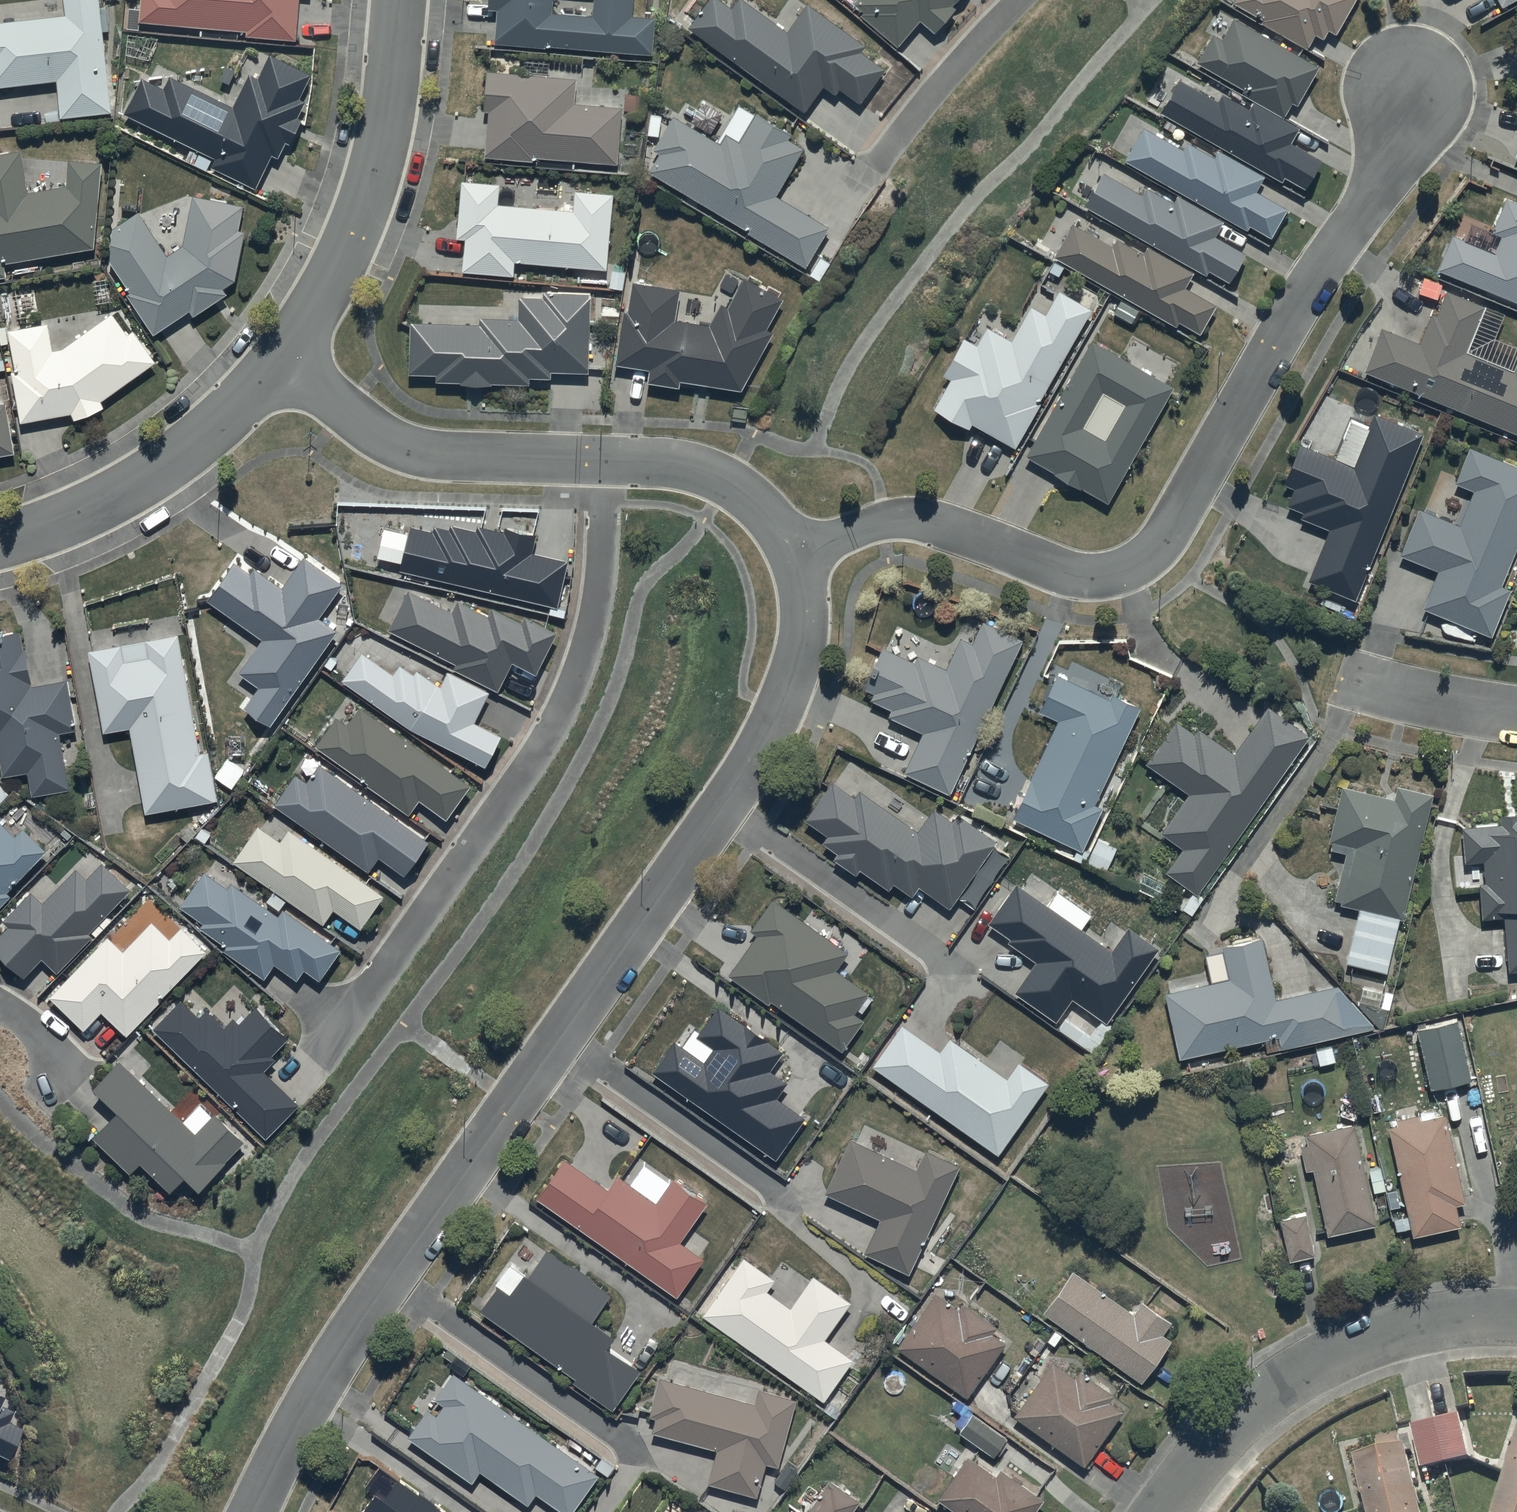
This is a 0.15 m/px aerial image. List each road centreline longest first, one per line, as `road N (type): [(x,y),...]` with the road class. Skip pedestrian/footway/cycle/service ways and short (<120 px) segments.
road 1 (residential): [(254,1511),(346,1338),(765,742),(805,620),(796,553)]
road 2 (residential): [(796,553),(905,517),(1084,577),(1134,568),(1156,553),(1388,164),(1410,91)]
road 3 (residential): [(352,1021),(563,710),(593,627),(608,459)]
road 4 (residential): [(1162,1511),(1216,1437),(1334,1355),(1401,1326),(1516,1318)]
road 5 (residential): [(285,360),(363,210),(392,91),(400,0)]
road 6 (residential): [(608,459),(400,447),(285,360)]
road 7 (residential): [(0,538),(62,520),(140,479),(195,444),(285,360)]
road 8 (residential): [(796,553),(768,513),(729,480),(671,463),(608,459)]
road 9 (residential): [(1516,715),(1350,680)]

